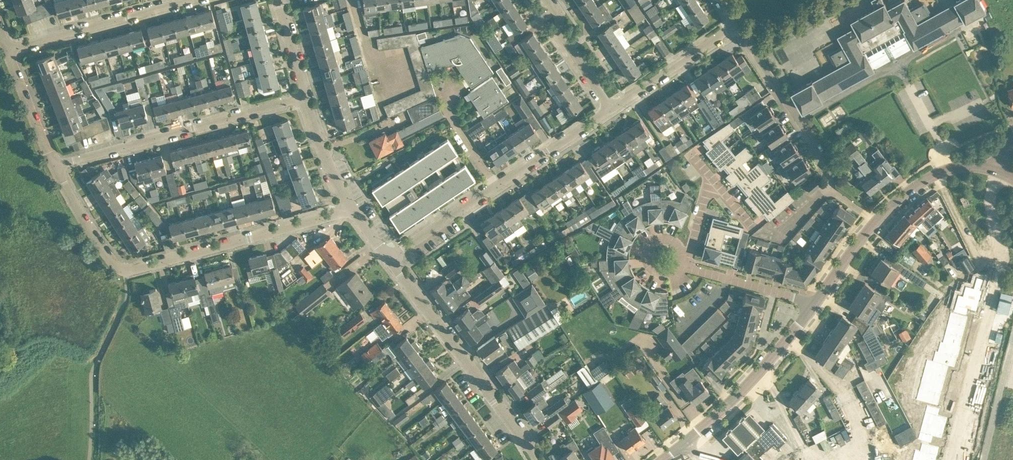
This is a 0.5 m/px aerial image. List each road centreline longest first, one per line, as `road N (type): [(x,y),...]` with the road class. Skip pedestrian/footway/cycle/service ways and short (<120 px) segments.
road 1 (residential): [(350,206),(125,270),(98,241),(55,168)]
road 2 (residential): [(950,459),(1001,255),(992,206),(997,171)]
road 3 (residential): [(389,259),(610,109)]
road 4 (residential): [(304,98),(55,168)]
road 5 (residential): [(536,459),(389,259)]
road 6 (residential): [(688,443),(817,301)]
road 7 (residential): [(737,24),(820,150),(830,188)]
road 8 (residential): [(8,51),(188,0)]
road 9 (residential): [(610,109),(737,24)]
road 10 (residential): [(875,222),(944,173),(997,171)]
road 11 (residential): [(817,301),(686,266)]
road 12 (residential): [(55,168),(8,51)]
road 13 (residential): [(547,0),(610,109)]

